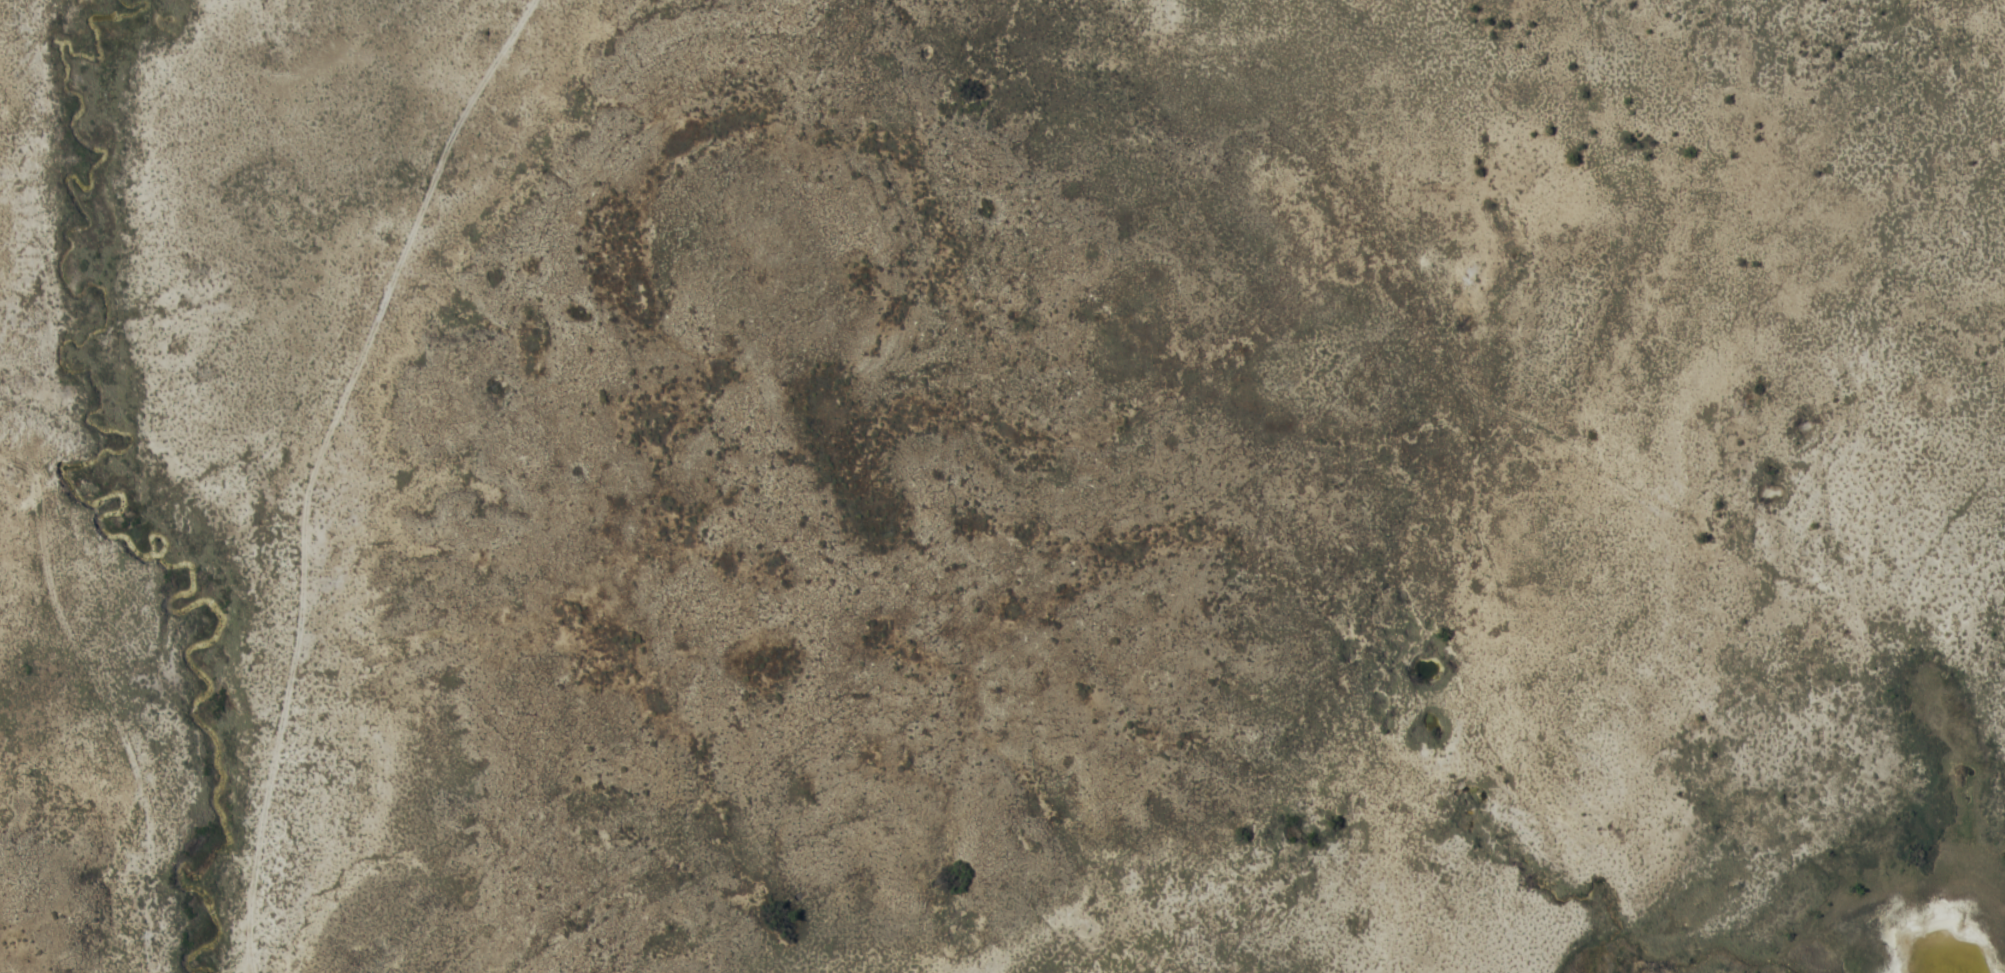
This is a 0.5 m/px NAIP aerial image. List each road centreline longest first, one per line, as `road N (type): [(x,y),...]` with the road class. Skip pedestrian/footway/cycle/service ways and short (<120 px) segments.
road 1 (residential): [(242,972),(241,848),(292,608),(333,351),(465,90),(524,0)]

